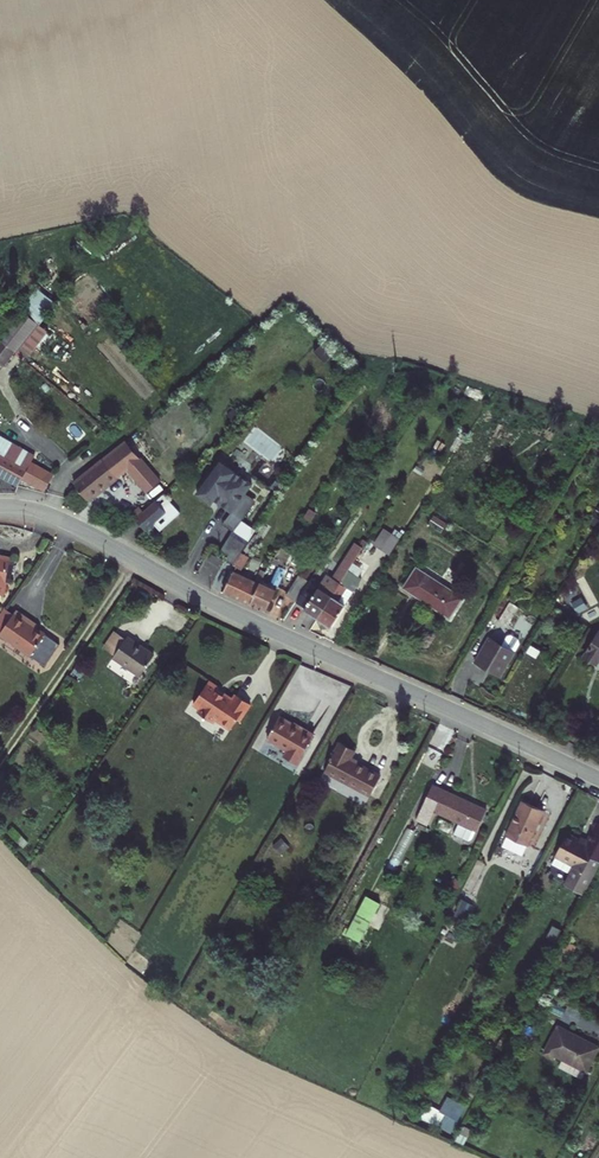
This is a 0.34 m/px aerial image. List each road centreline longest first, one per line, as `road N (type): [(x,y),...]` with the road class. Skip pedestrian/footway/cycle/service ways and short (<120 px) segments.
road 1 (tertiary): [(598,779),(218,605),(68,522),(0,505)]

